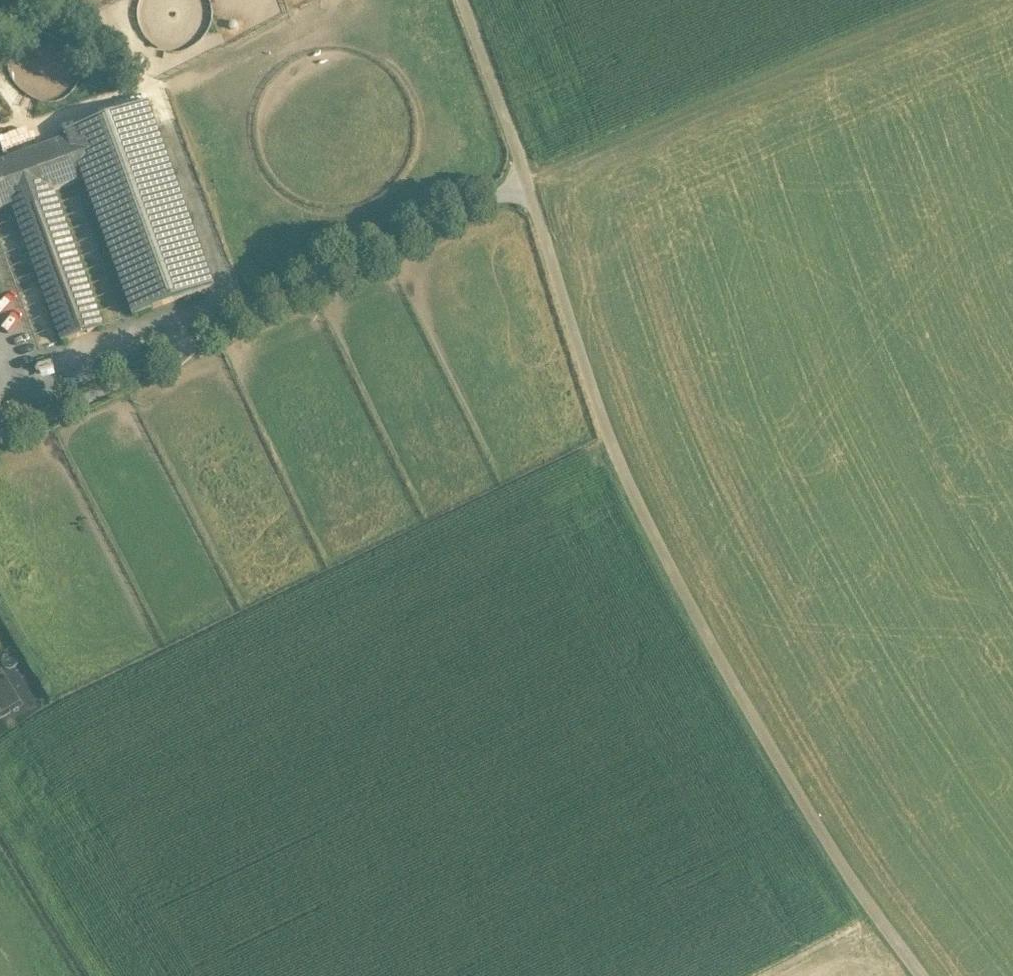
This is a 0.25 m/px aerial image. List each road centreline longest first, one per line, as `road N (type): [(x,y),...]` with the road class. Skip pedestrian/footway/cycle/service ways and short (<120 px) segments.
road 1 (unclassified): [(920,975),(787,777),(608,439),(463,0)]
road 2 (track): [(0,443),(528,185)]

